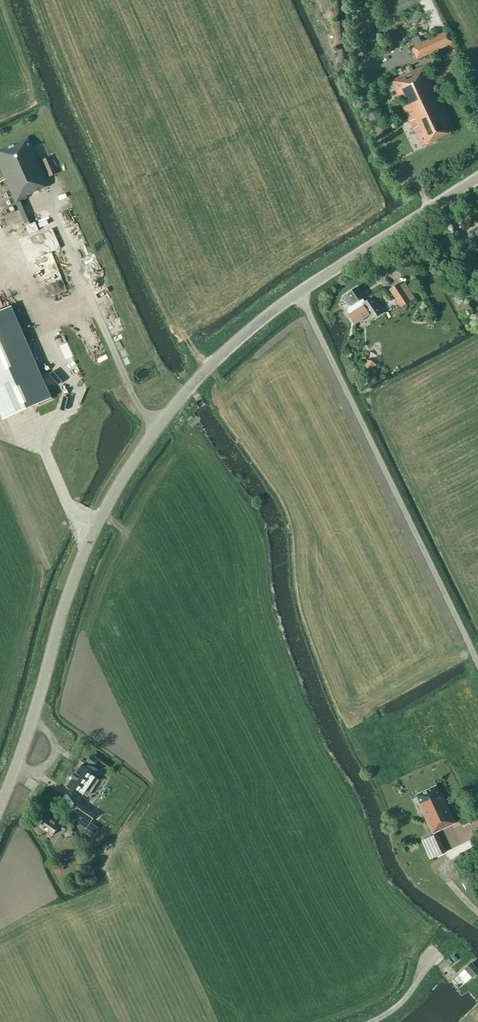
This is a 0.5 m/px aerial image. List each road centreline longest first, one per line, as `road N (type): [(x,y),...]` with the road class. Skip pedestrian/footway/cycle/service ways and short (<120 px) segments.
road 1 (tertiary): [(0,795),(65,599),(120,481),(152,436),(196,381),(298,291),(477,177)]

